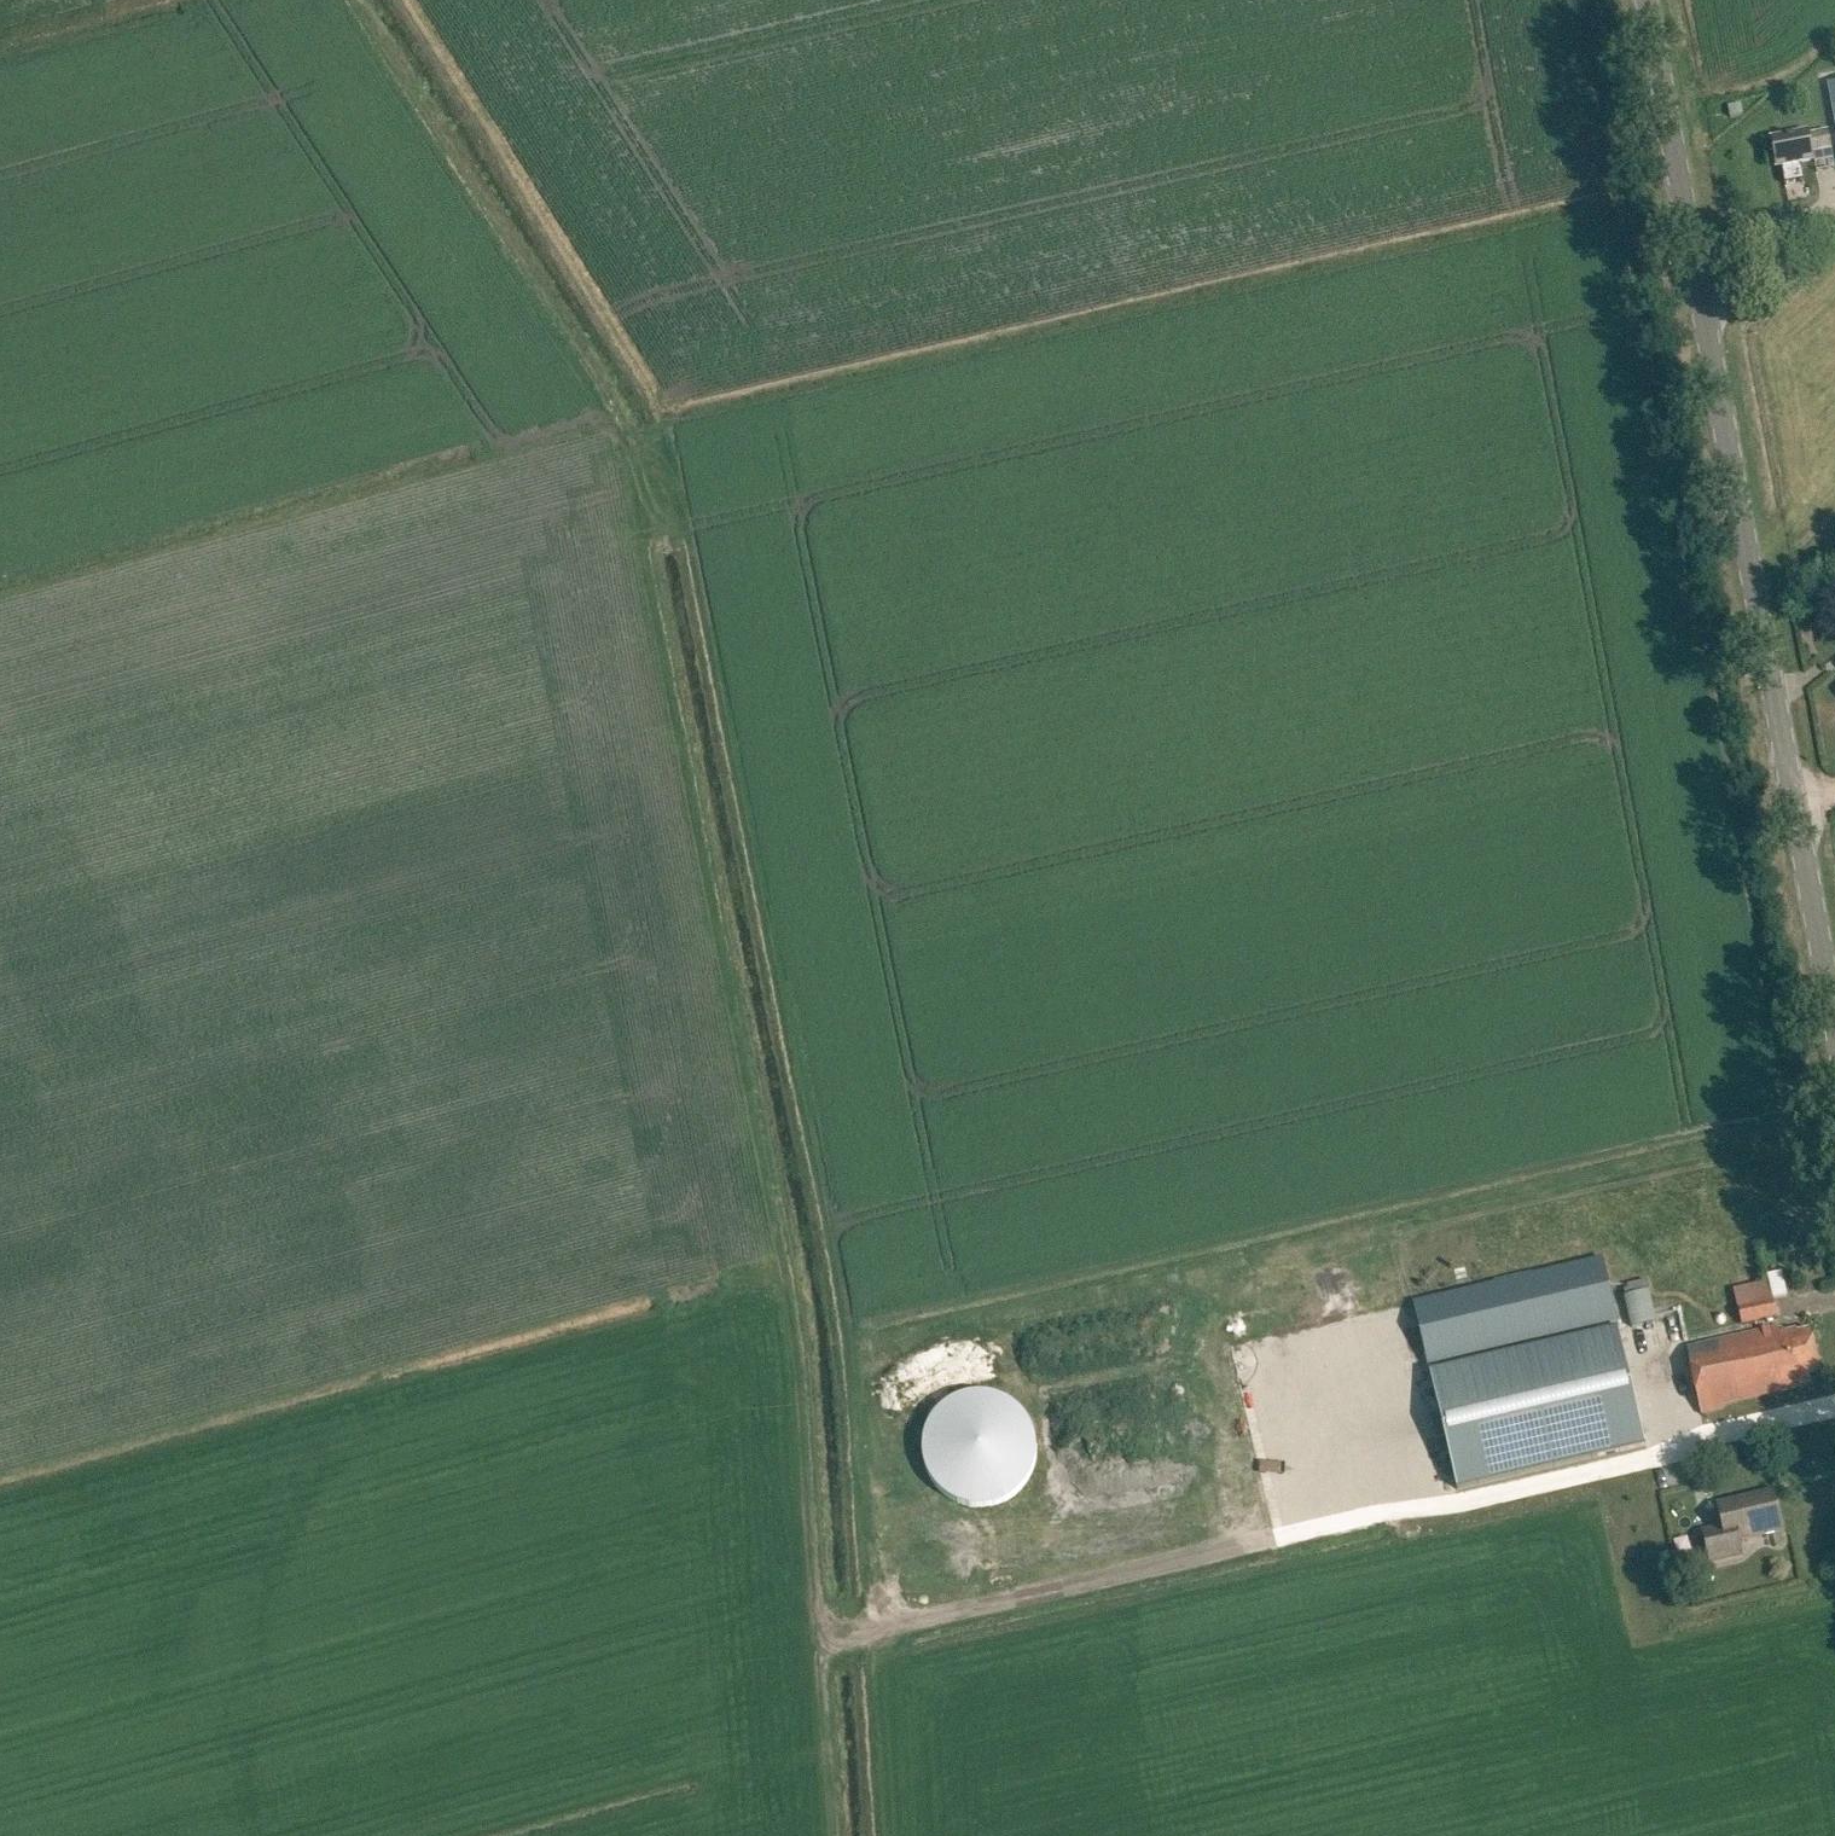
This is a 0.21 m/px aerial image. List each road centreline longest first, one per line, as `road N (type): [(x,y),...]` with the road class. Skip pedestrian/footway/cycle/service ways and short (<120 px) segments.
road 1 (tertiary): [(1834,1027),(1646,0)]

